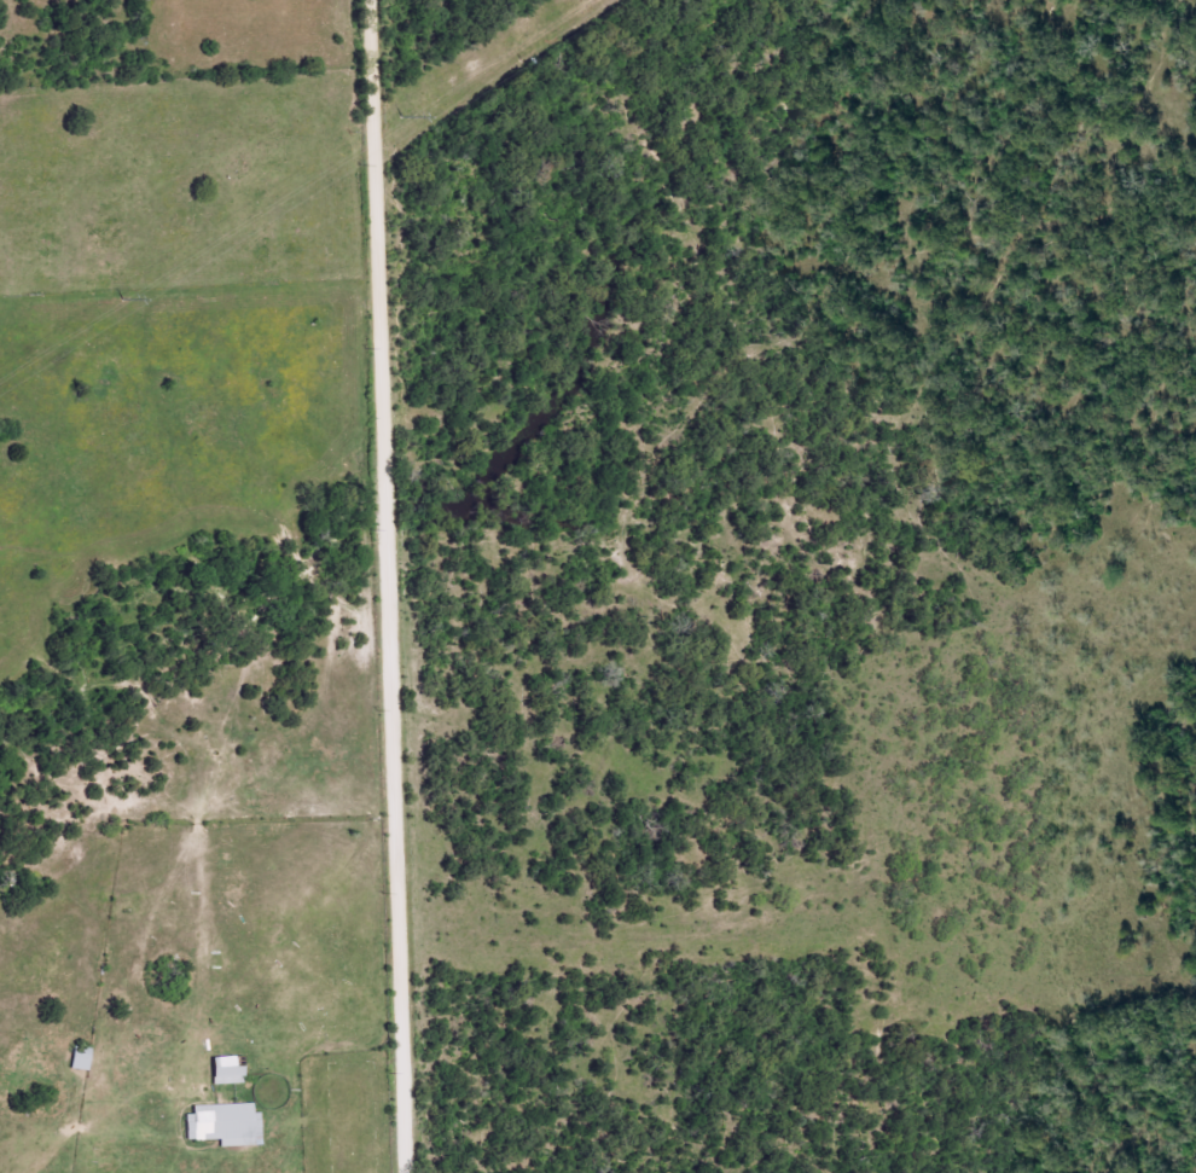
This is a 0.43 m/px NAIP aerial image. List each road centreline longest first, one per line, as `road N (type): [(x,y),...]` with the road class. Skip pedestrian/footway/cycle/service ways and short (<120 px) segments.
road 1 (residential): [(370,0),(406,1172)]

